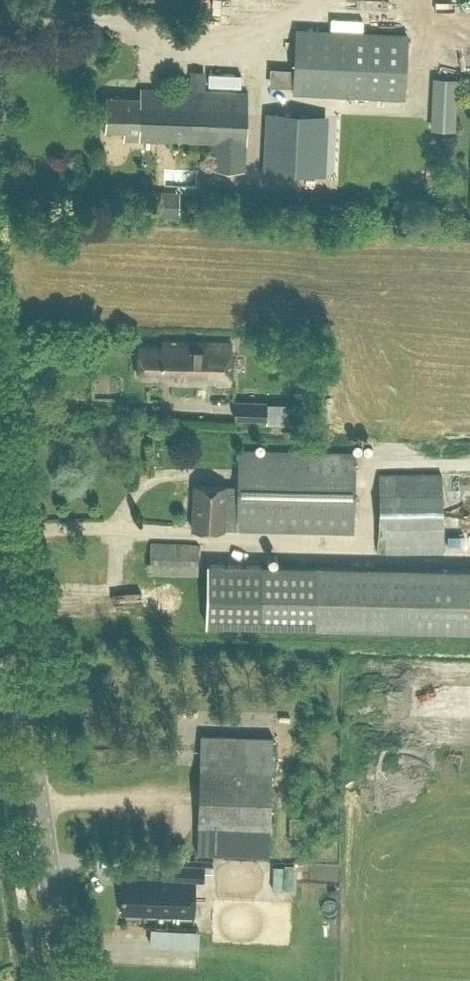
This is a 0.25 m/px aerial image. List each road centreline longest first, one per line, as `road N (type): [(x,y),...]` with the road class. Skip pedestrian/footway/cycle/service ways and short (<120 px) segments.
road 1 (tertiary): [(65,980),(0,552)]

